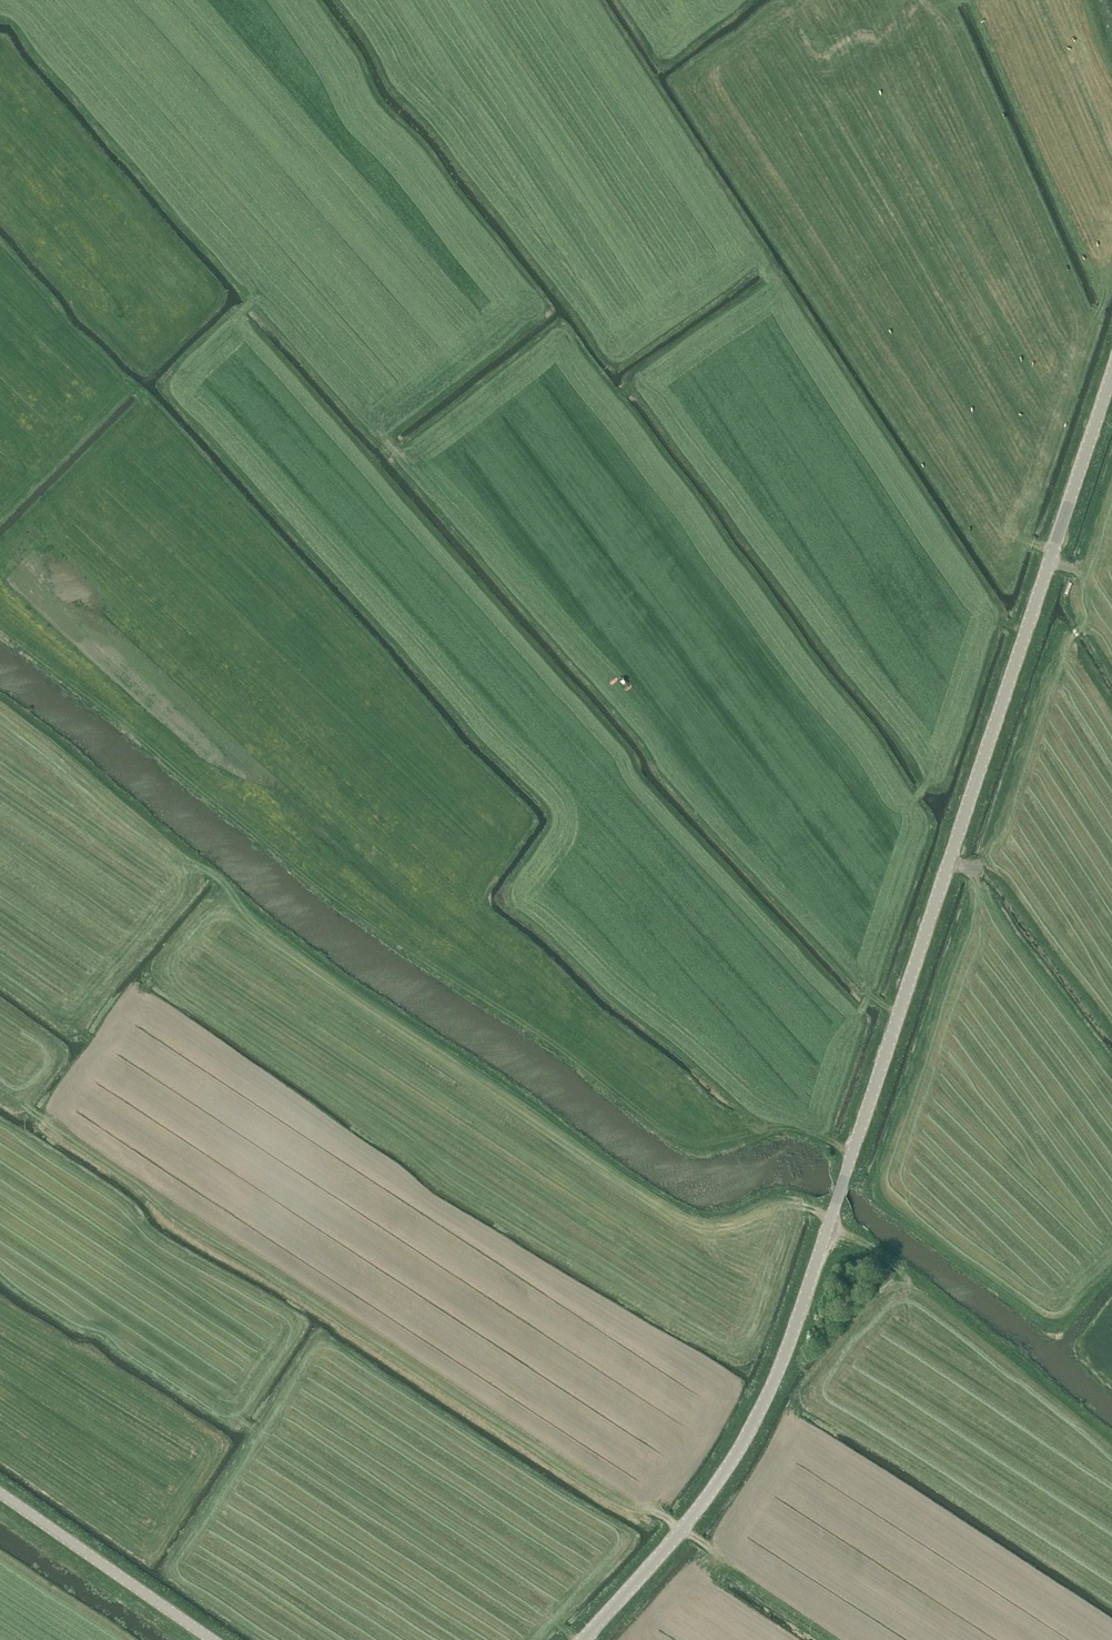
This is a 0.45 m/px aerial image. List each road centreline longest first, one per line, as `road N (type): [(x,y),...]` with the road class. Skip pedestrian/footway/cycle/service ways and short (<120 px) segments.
road 1 (secondary): [(583,1639),(704,1502),(775,1378),(1111,388)]
road 2 (secondary): [(212,1639),(0,1493)]

